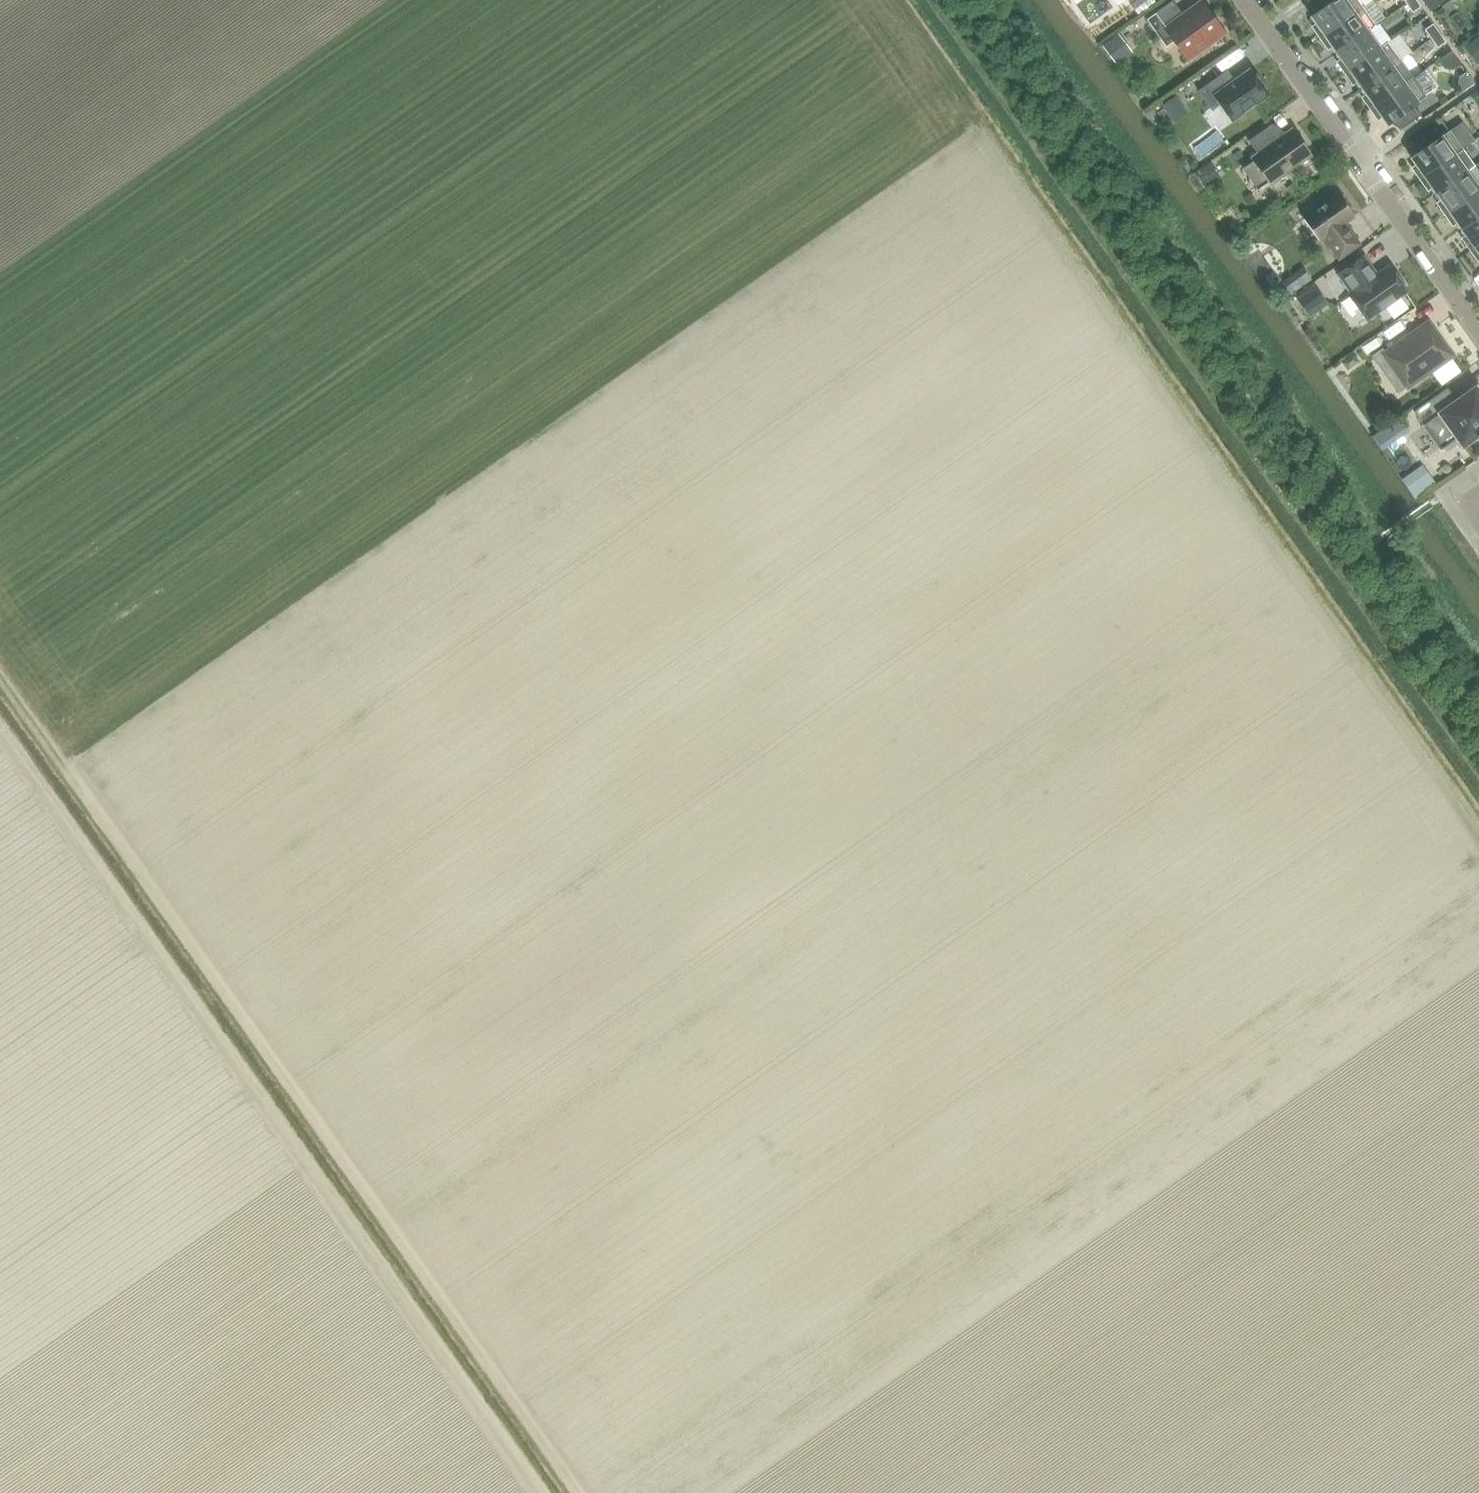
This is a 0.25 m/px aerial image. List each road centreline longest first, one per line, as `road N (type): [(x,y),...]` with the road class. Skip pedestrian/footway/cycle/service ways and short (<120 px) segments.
road 1 (track): [(931,0),(1478,778)]
road 2 (residential): [(1242,0),(1478,334)]

